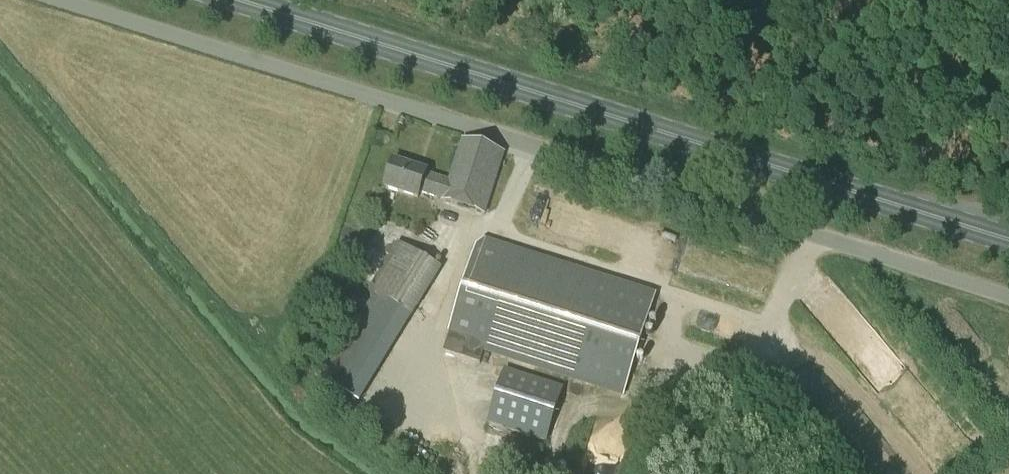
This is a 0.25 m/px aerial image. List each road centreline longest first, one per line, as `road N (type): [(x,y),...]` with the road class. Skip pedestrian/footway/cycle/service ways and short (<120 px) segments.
road 1 (unclassified): [(1008,296),(62,0)]
road 2 (primary): [(1008,240),(240,0)]

